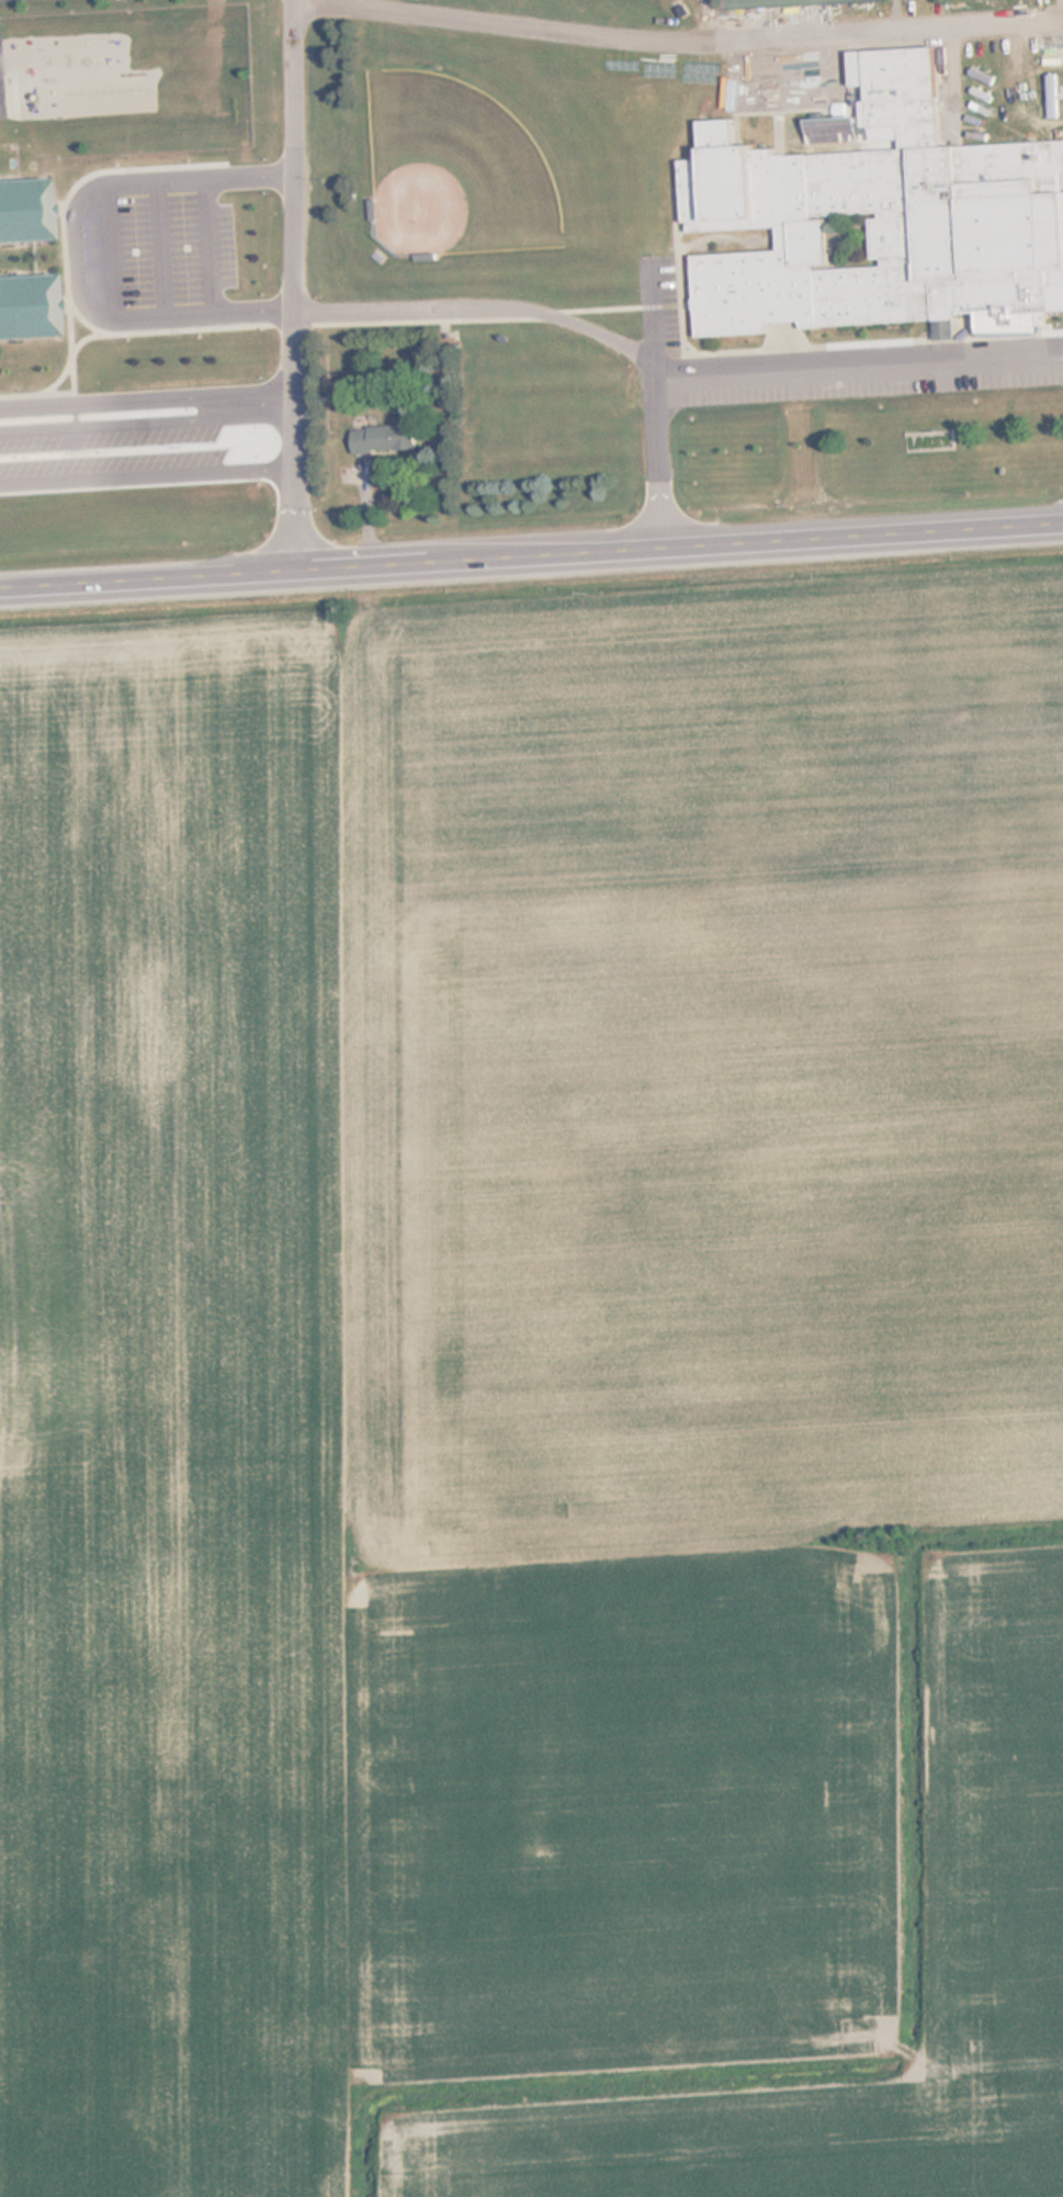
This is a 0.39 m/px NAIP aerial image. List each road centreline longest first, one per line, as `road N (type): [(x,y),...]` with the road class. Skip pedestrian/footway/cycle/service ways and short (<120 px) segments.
road 1 (primary): [(0,587),(1062,523)]

